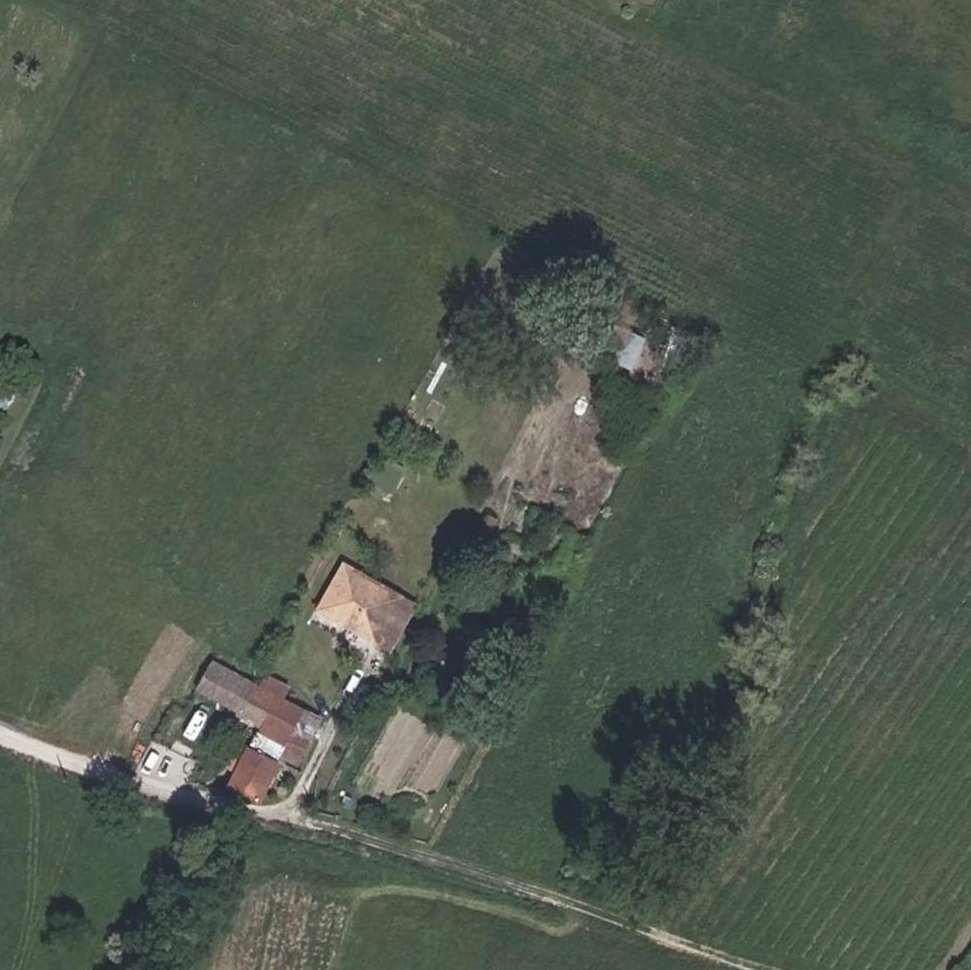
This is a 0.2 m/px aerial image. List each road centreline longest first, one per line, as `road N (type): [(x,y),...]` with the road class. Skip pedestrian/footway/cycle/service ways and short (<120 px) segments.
road 1 (unclassified): [(0,730),(62,759),(393,847),(768,969)]

